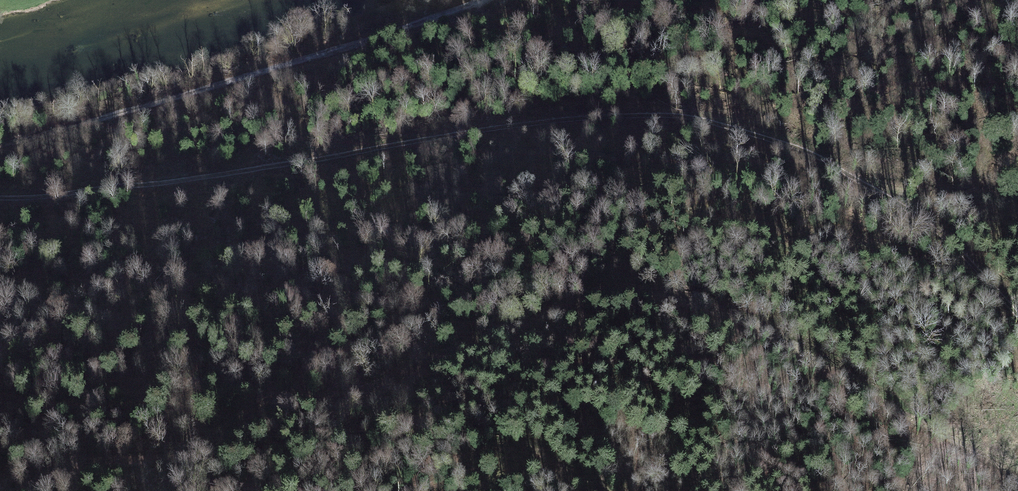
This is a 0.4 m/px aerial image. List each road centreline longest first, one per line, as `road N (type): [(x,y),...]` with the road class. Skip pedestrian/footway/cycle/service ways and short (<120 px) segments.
road 1 (track): [(1017,474),(746,319),(669,295),(589,297),(494,324),(366,398),(272,397),(202,451),(114,459),(2,490)]
road 2 (track): [(0,197),(173,181),(532,122),(685,116),(826,161),(939,231),(1017,311)]
road 3 (track): [(0,143),(483,0)]

